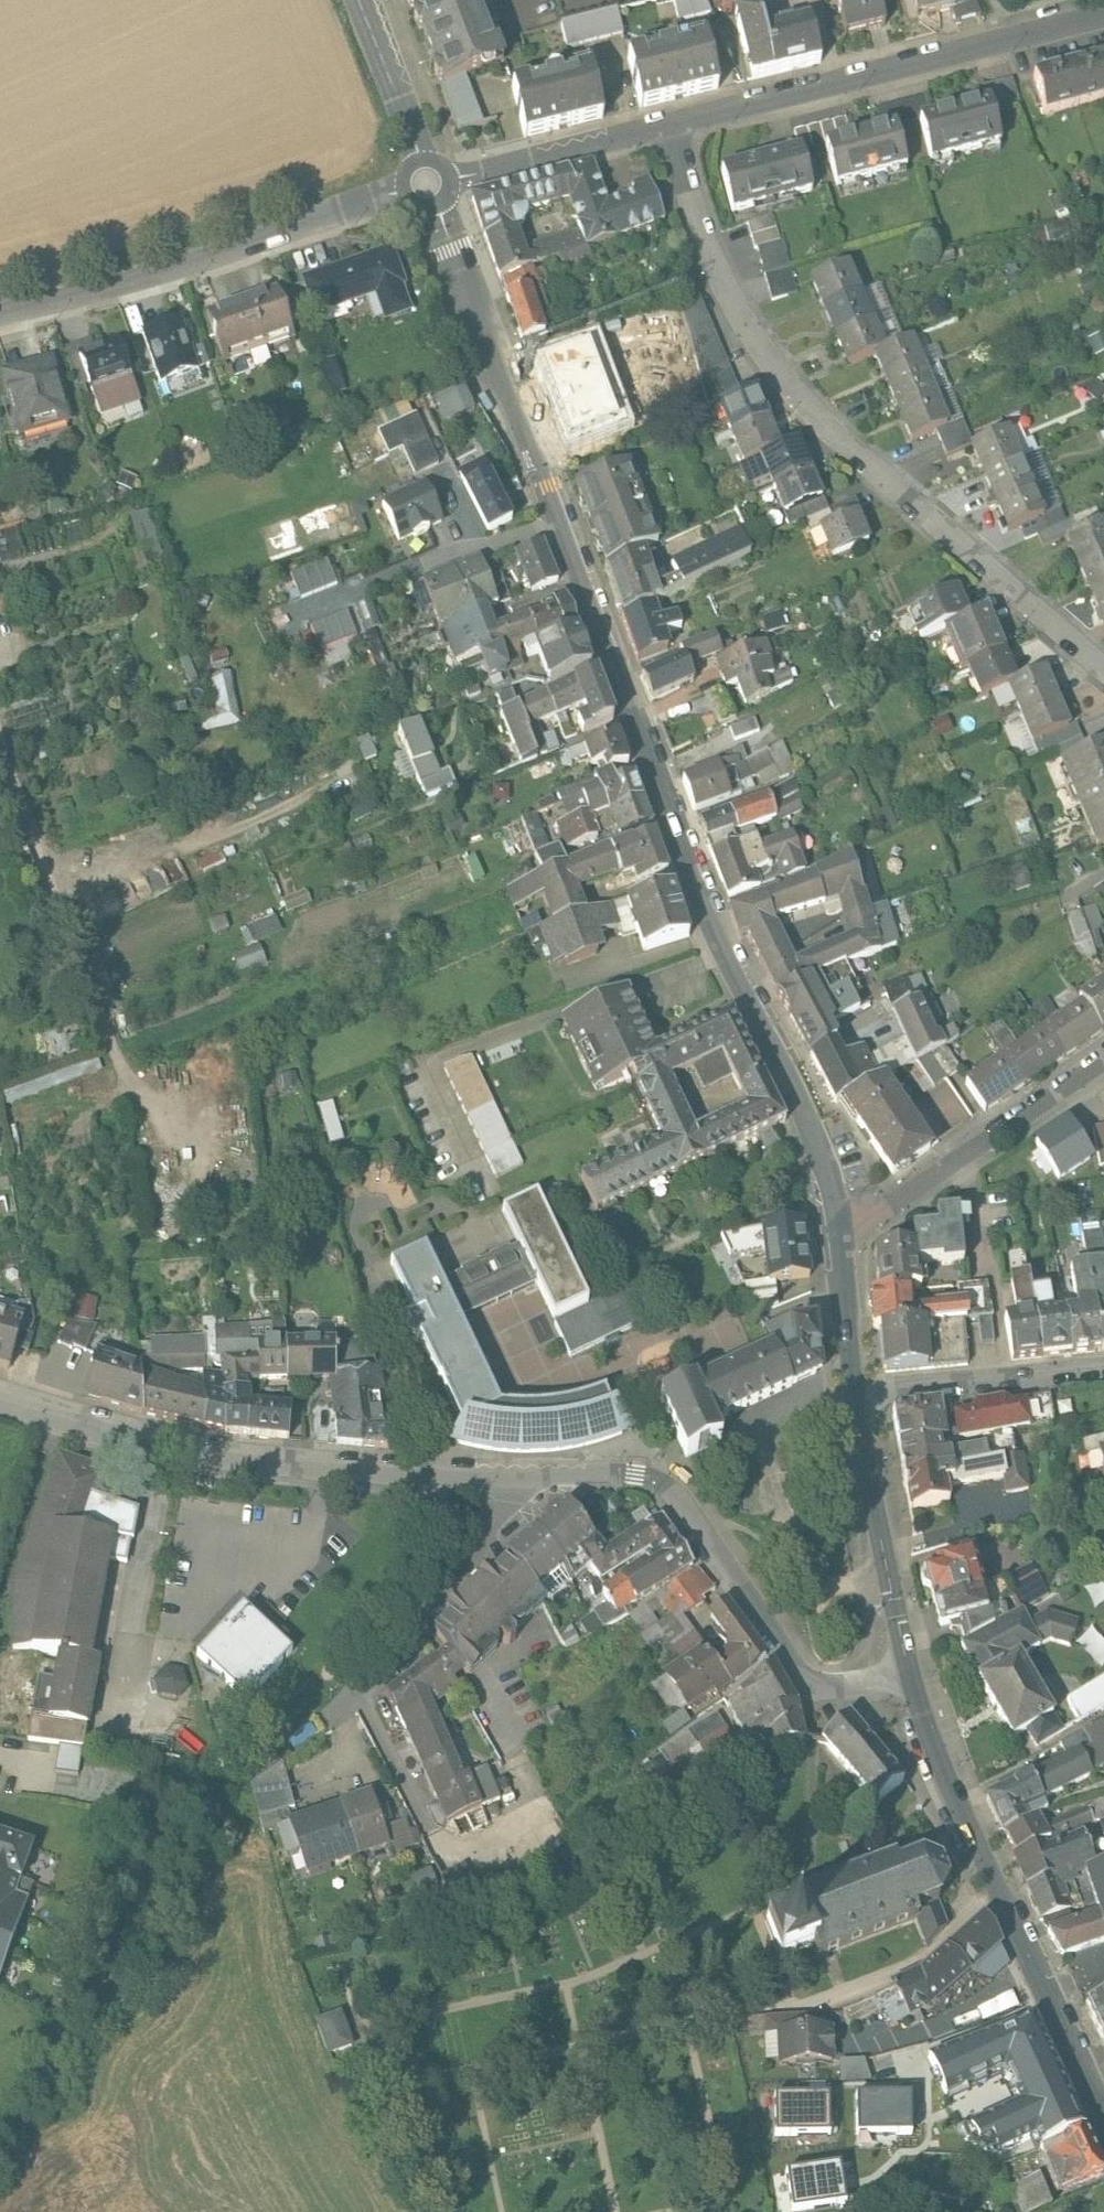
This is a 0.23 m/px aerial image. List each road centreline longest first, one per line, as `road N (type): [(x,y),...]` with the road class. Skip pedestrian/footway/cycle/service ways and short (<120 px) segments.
road 1 (secondary): [(427,179),(708,914),(798,1095),(826,1177),(836,1238)]
road 2 (residential): [(675,119),(696,213),(765,349),(820,419),(1103,669)]
road 3 (residential): [(575,1468),(485,1474),(246,1456),(0,1393)]
road 4 (secondary): [(909,1671),(952,1789),(1103,2112)]
road 5 (tertiary): [(427,179),(164,266),(0,310)]
road 6 (residential): [(675,119),(1103,11)]
road 7 (residential): [(909,1671),(828,1684),(778,1631),(665,1480),(575,1468)]
road 8 (residential): [(575,1468),(513,1502),(344,1709)]
road 9 (residential): [(836,1238),(1103,1058)]
road 10 (secondary): [(854,1394),(909,1671)]
road 11 (residential): [(427,179),(675,119)]
road 12 (residential): [(854,1394),(1103,1368)]
road 13 (secondary): [(359,0),(427,179)]
road 14 (secondary): [(836,1238),(854,1394)]

